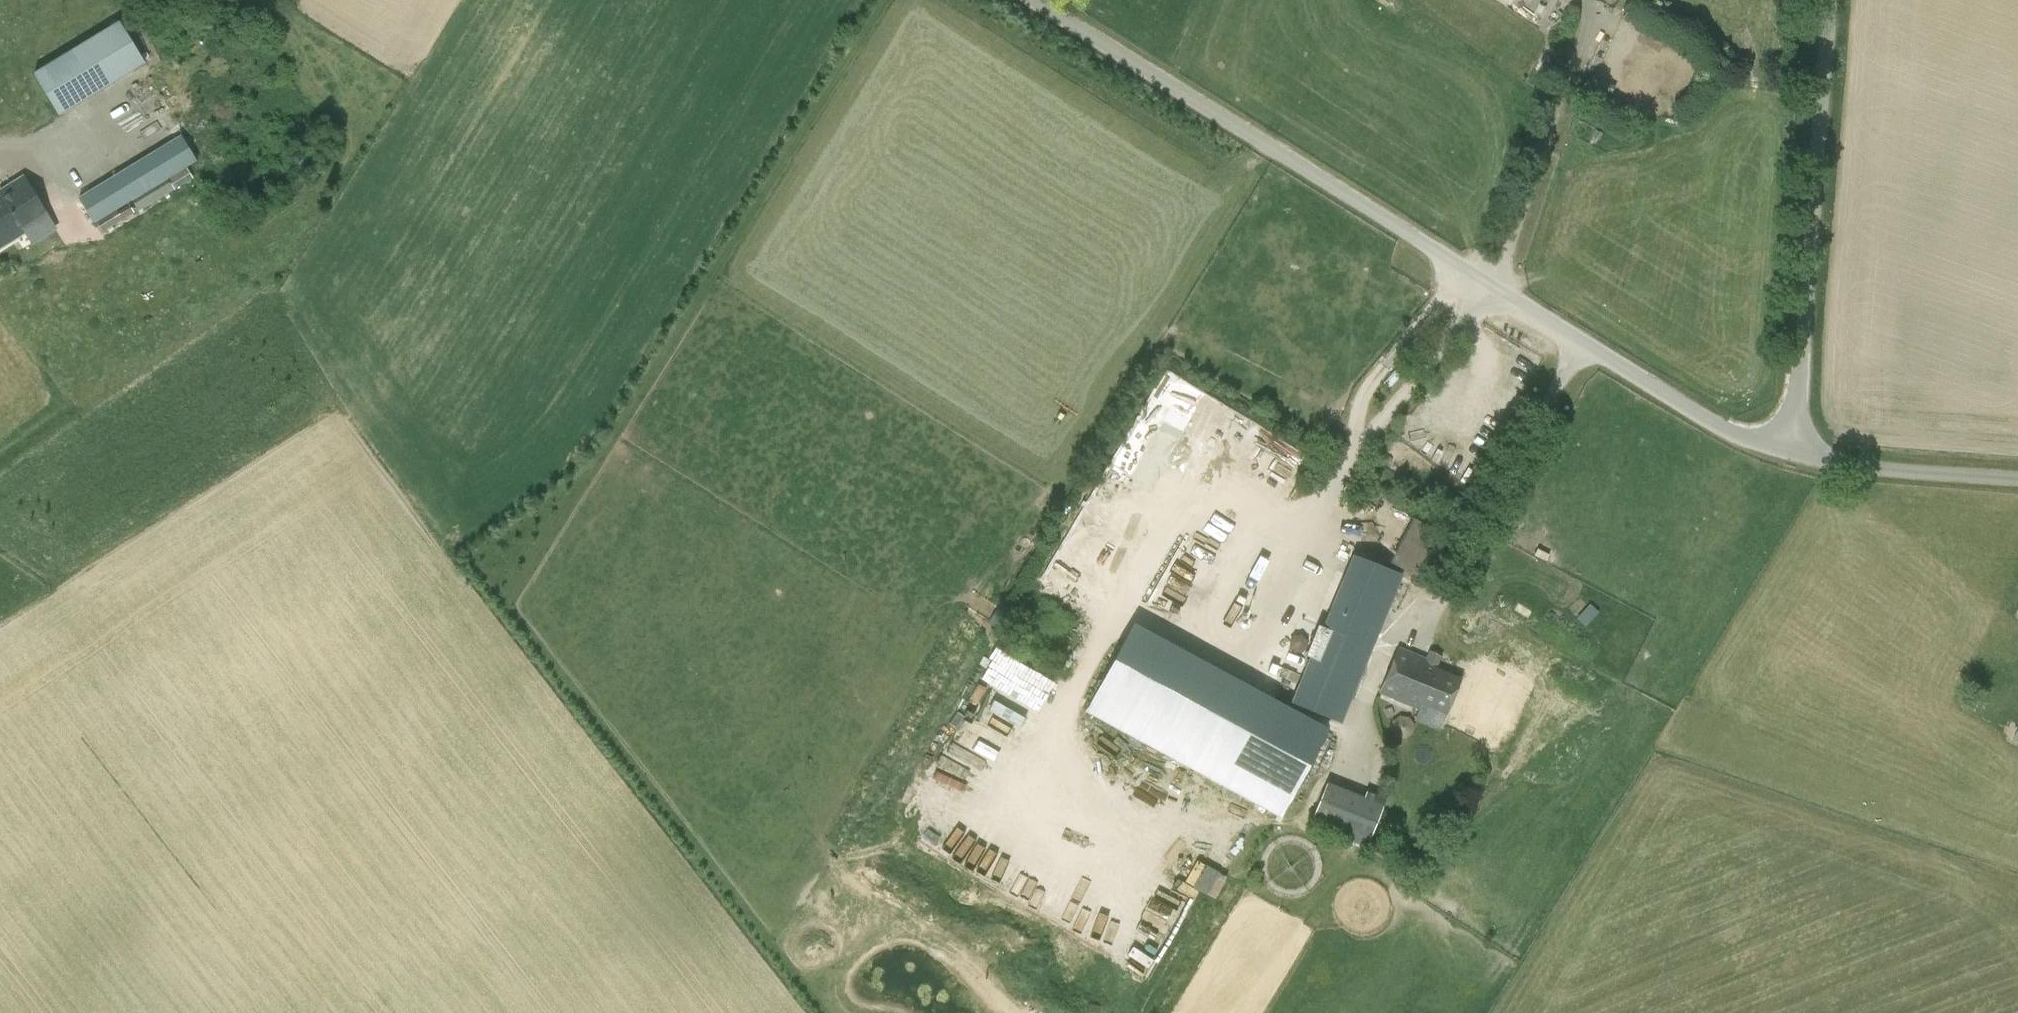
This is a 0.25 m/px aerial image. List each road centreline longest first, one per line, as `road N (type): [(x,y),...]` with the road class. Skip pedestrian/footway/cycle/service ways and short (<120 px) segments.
road 1 (unclassified): [(1032,0),(1689,409),(1794,454)]
road 2 (unclassified): [(1794,454),(1830,0)]
road 3 (unclassified): [(1794,454),(2017,479)]

